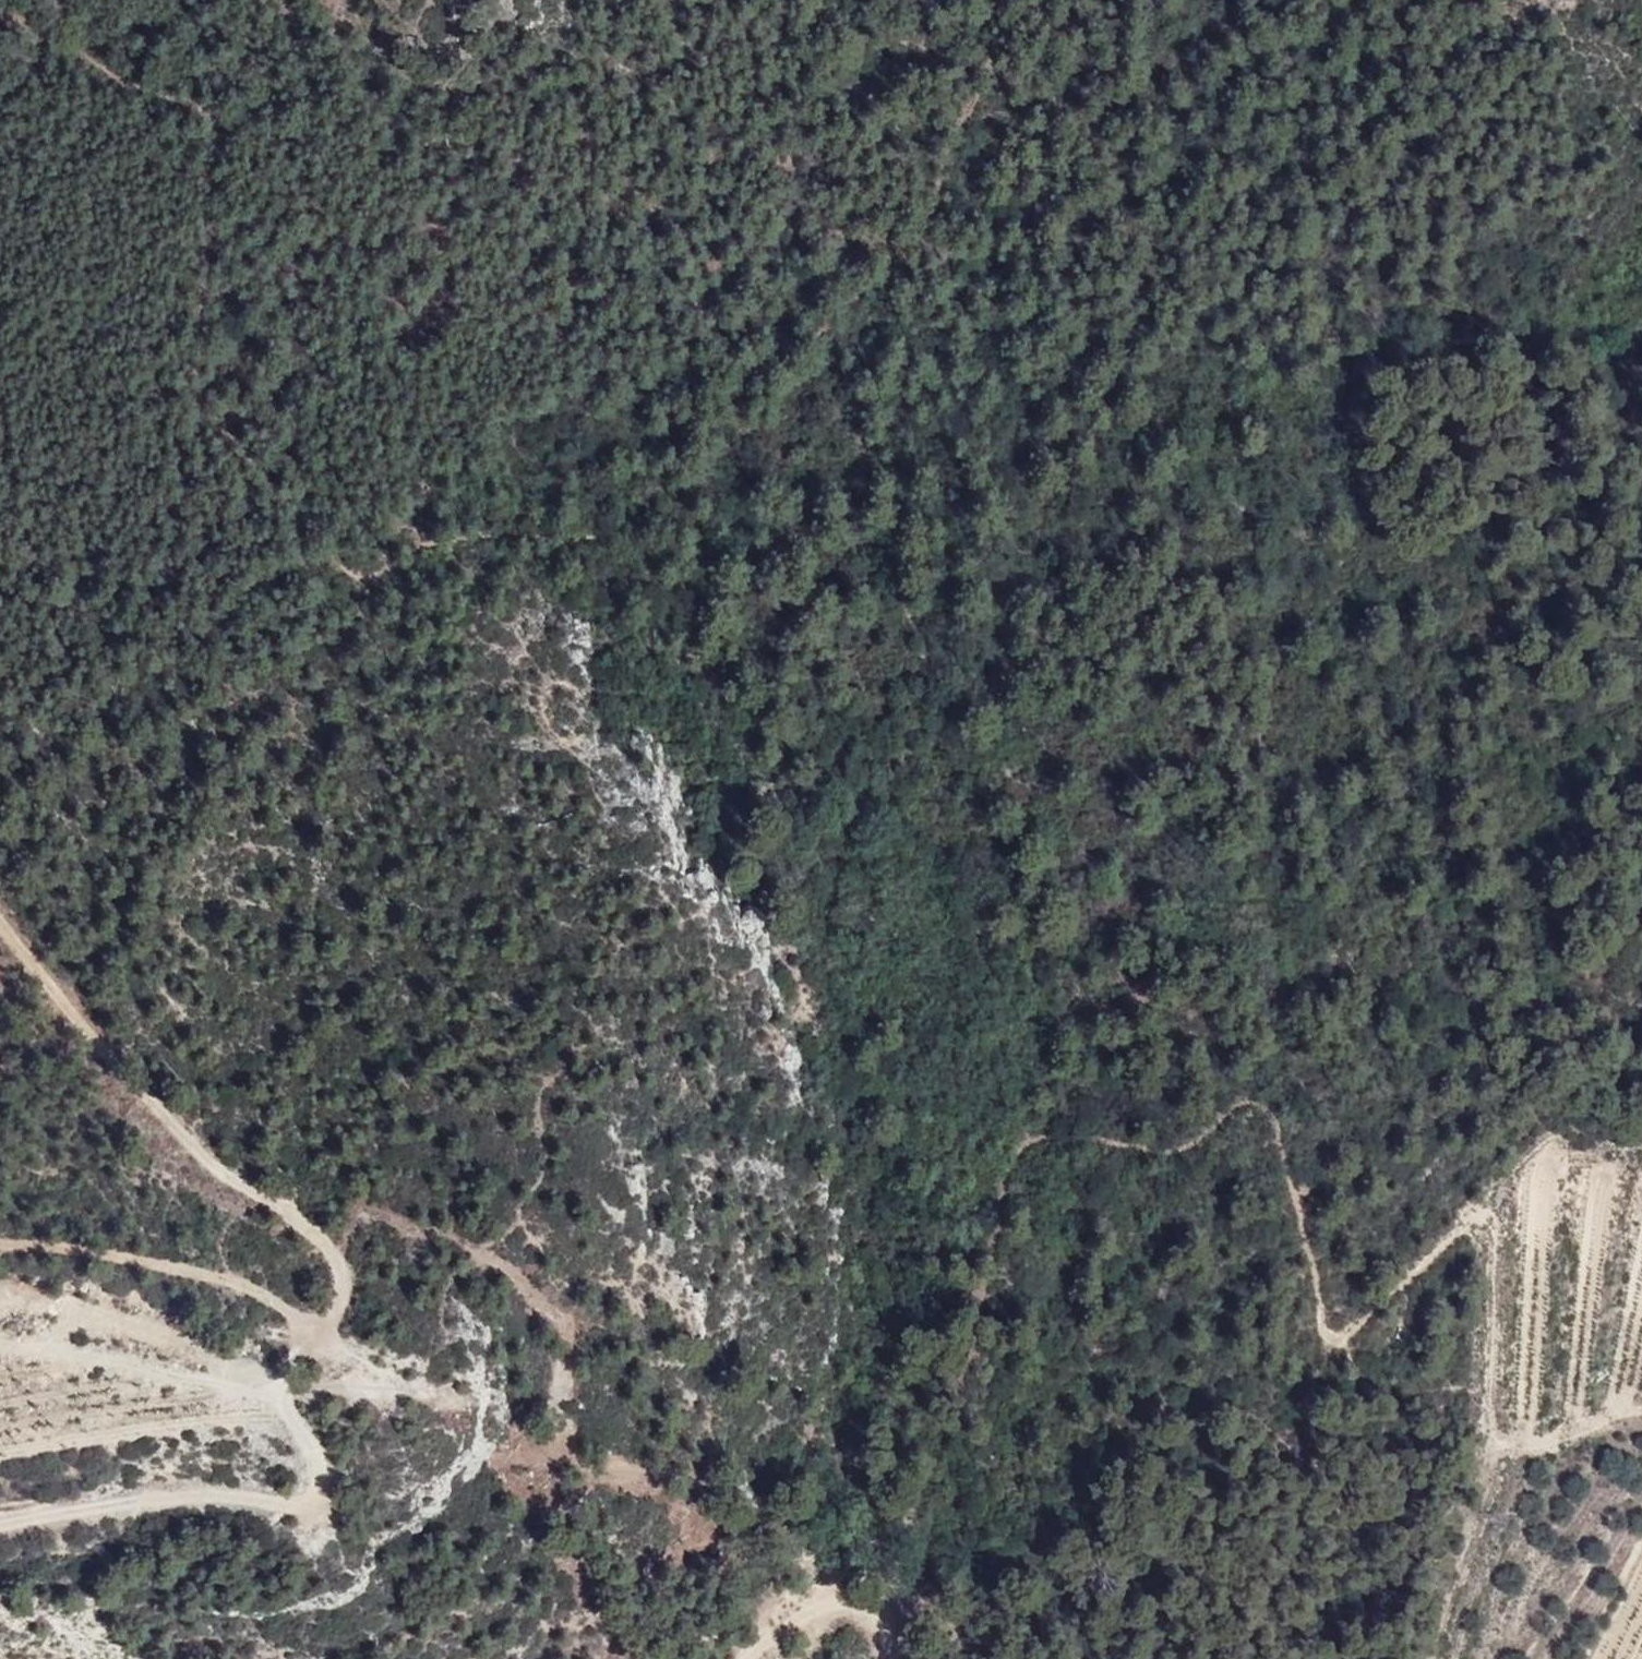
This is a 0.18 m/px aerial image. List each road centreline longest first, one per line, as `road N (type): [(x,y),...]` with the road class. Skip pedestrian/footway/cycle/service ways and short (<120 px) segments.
road 1 (track): [(0,1522),(140,1501),(300,1494),(321,1466),(319,1432),(288,1386),(316,1314),(346,1279),(300,1203),(213,1154),(130,1093),(0,919)]
road 2 (track): [(316,1314),(163,1259),(0,1235)]
road 3 (track): [(904,1658),(856,1604),(793,1619),(750,1658)]

